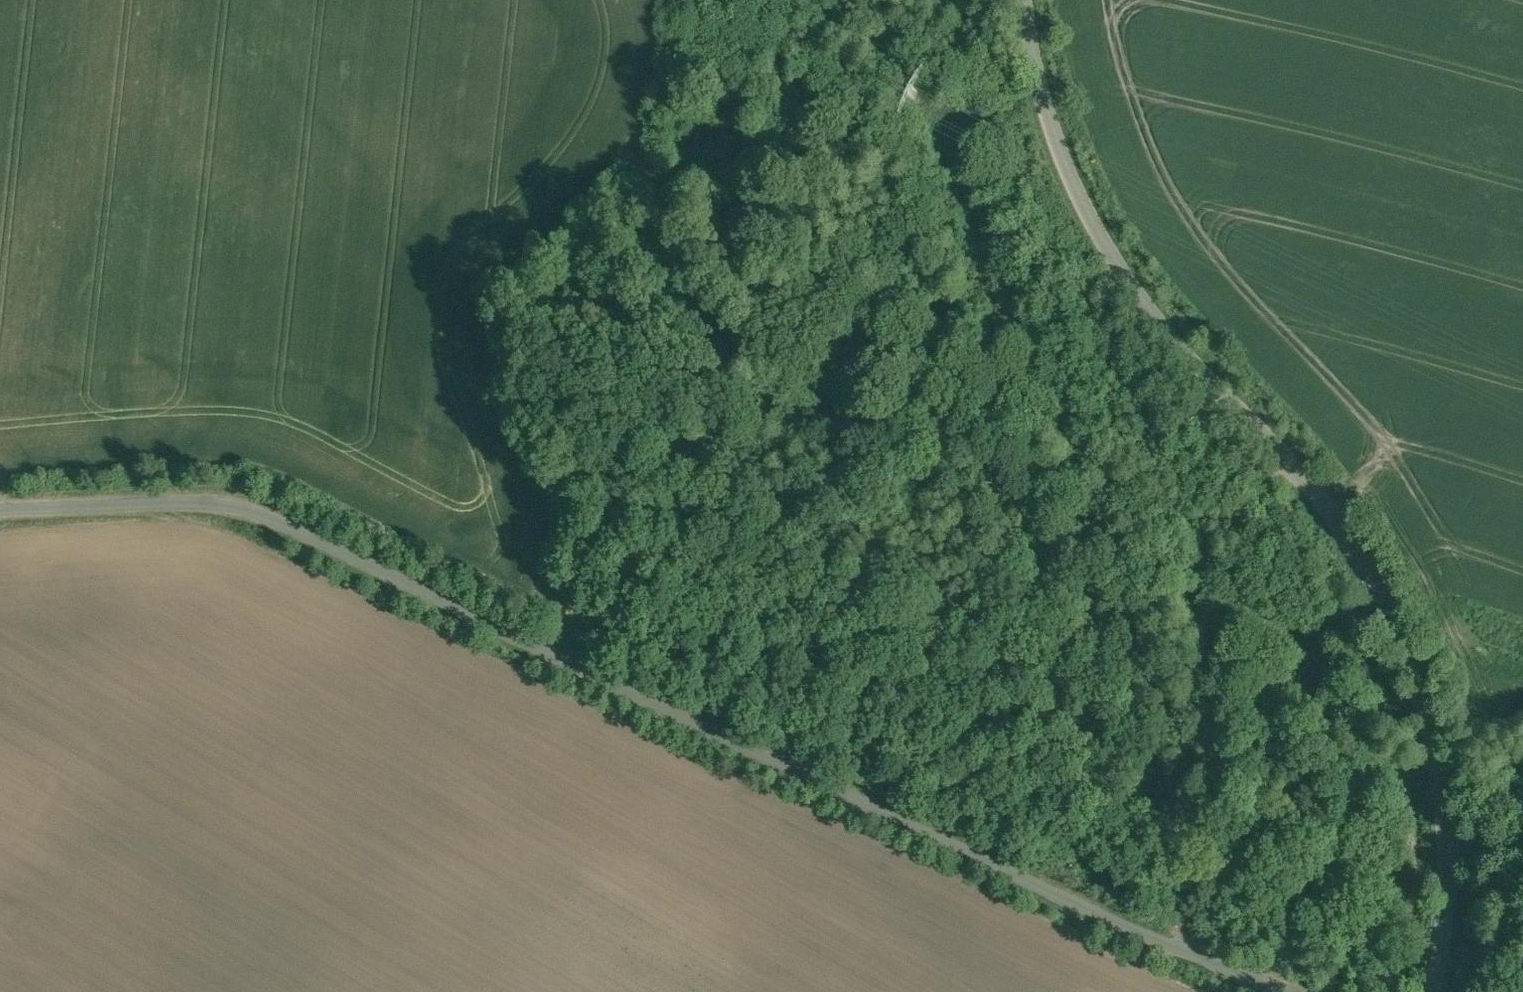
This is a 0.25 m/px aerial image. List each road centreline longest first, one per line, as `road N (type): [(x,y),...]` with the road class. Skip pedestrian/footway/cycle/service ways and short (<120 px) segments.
road 1 (unclassified): [(1299,991),(1171,944),(248,510),(0,512)]
road 2 (unclassified): [(1434,991),(1446,874),(1440,788),(1403,638),(1355,547),(1127,284),(1079,195),(1047,107),(1026,0)]

